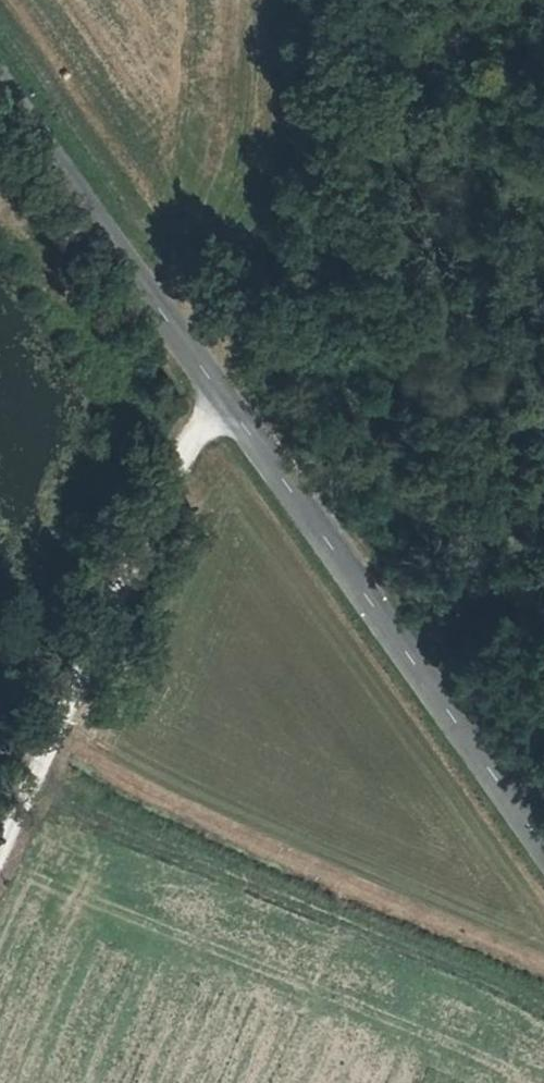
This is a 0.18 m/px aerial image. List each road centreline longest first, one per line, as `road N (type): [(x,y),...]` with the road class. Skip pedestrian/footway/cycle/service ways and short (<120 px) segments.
road 1 (tertiary): [(543,856),(0,85)]
road 2 (track): [(218,391),(0,852)]

